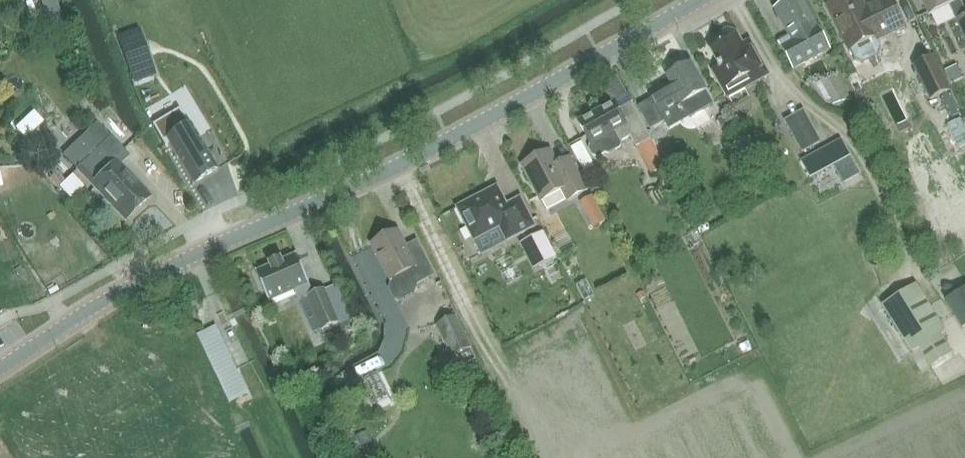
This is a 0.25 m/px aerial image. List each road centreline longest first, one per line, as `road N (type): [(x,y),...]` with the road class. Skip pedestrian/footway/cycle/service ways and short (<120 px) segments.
road 1 (tertiary): [(0,368),(96,303),(391,169),(702,0)]

